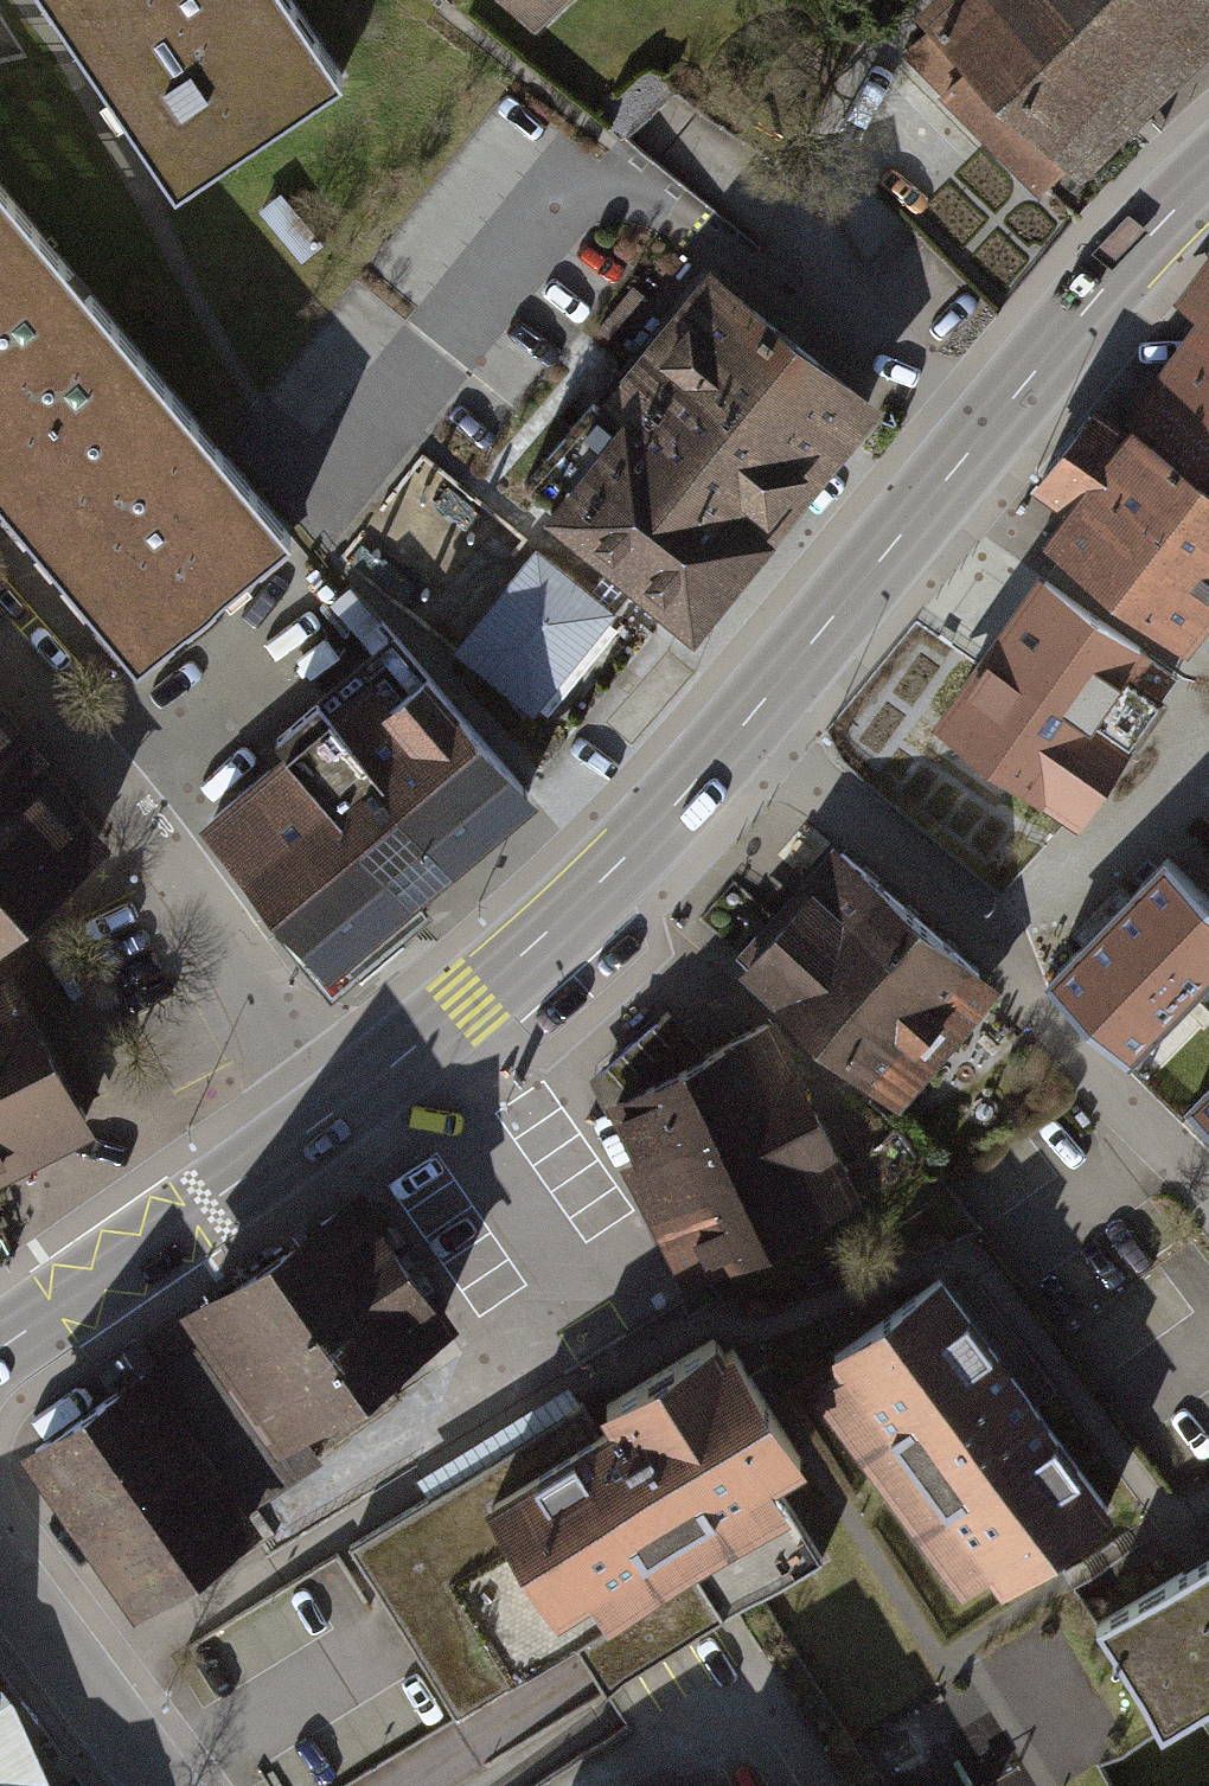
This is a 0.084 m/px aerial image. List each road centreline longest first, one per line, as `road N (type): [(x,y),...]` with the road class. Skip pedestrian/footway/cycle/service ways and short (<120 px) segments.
road 1 (secondary): [(1208,176),(1081,317),(748,723)]
road 2 (residential): [(748,723),(971,917),(1070,1057),(1208,1198)]
road 3 (secondary): [(748,723),(577,907),(472,1006),(333,1115)]
road 4 (residential): [(0,656),(145,827),(333,1115)]
road 5 (secondary): [(333,1115),(0,1350)]
road 6 (residential): [(0,1568),(161,1785)]

